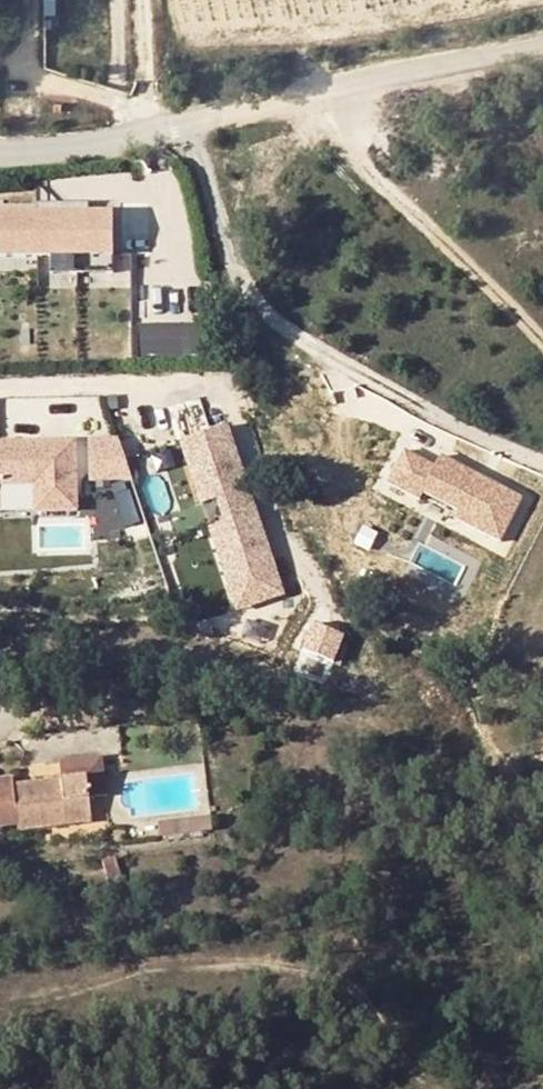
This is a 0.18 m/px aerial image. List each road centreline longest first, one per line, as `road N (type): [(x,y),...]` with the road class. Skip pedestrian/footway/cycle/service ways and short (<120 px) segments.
road 1 (unclassified): [(0,140),(77,138),(542,46)]

